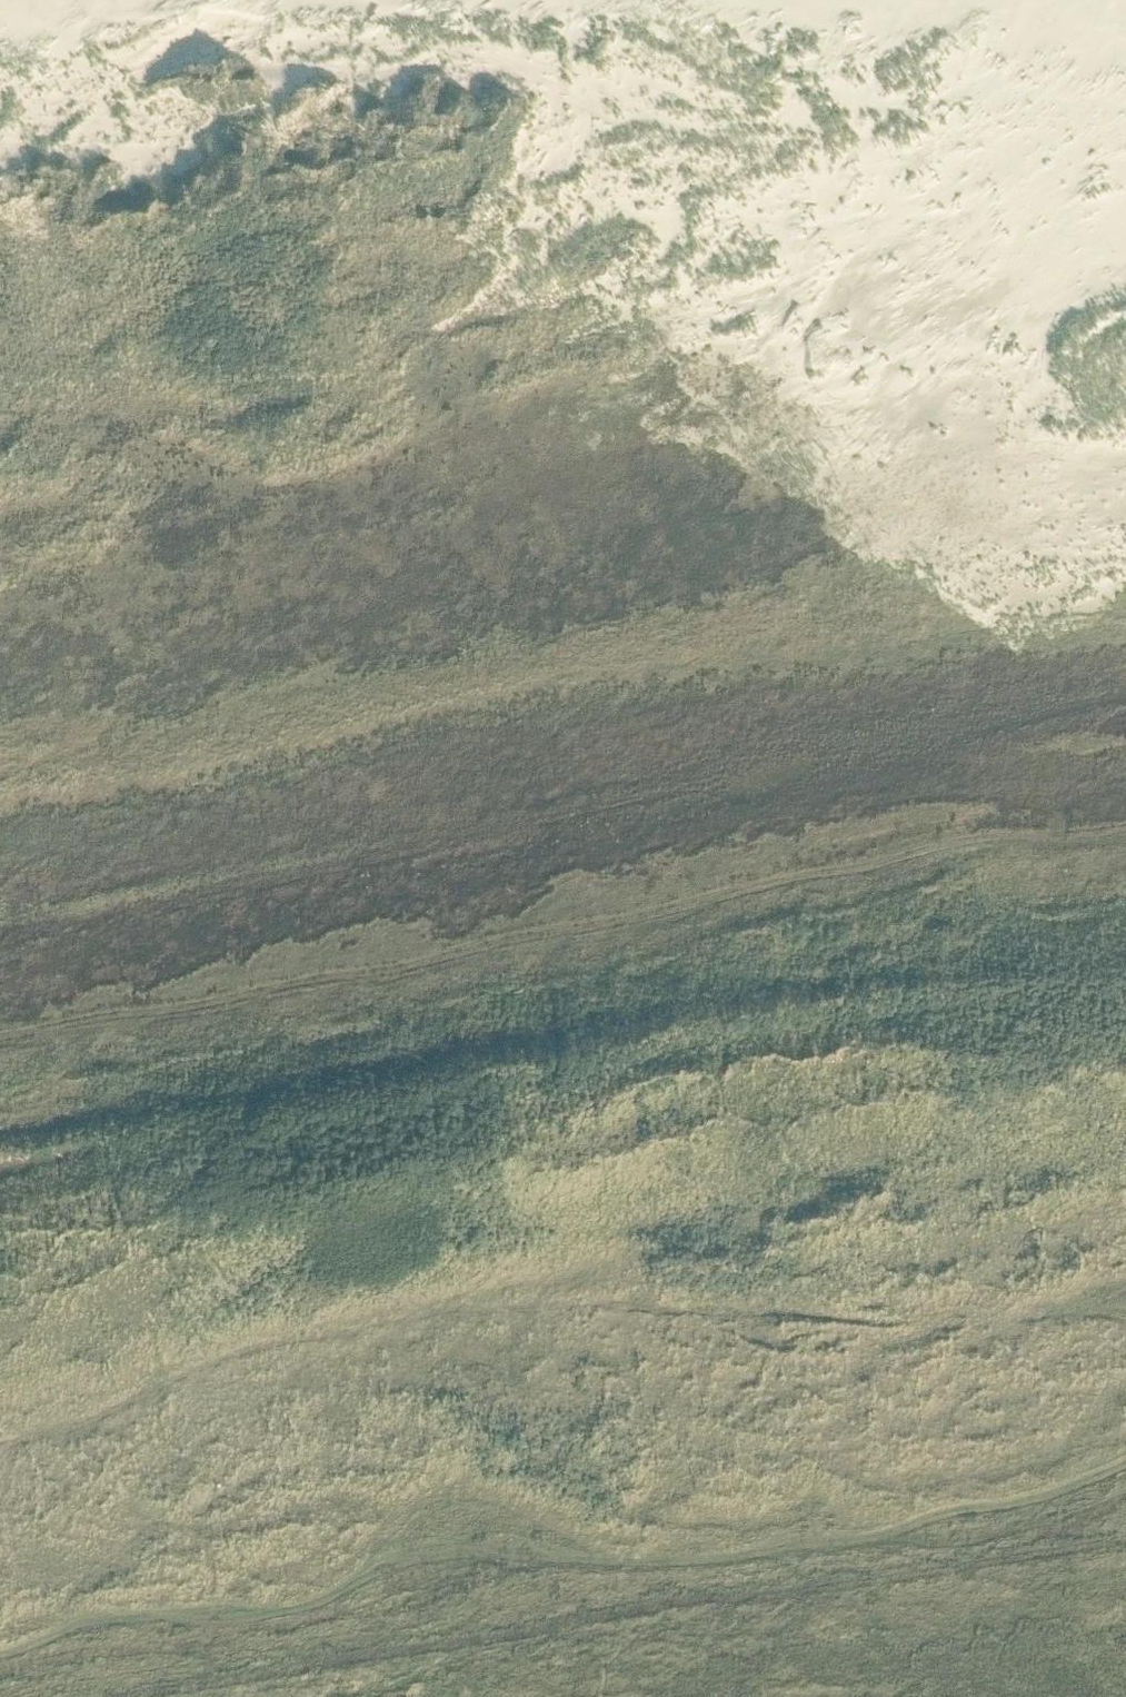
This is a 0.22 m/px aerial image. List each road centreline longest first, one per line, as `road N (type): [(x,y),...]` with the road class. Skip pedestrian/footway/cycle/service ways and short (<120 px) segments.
road 1 (track): [(1125,832),(1046,845),(956,842),(879,866),(302,979),(177,1012),(0,1037)]
road 2 (track): [(1125,1521),(732,1577),(581,1577),(518,1565),(277,1629),(144,1645),(0,1682)]

